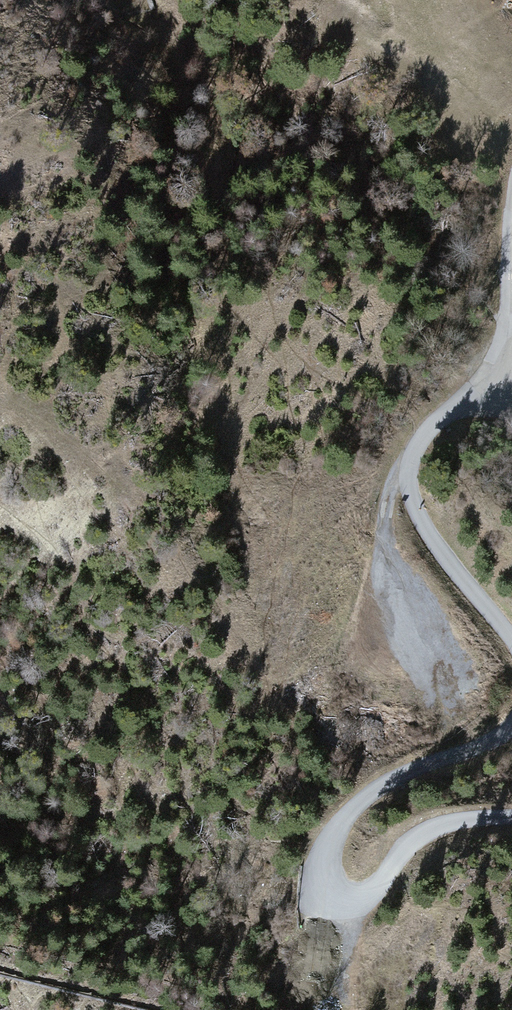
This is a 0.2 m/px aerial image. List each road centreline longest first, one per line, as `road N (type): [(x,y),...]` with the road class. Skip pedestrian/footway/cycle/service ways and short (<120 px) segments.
road 1 (residential): [(482,380),(422,440),(409,482),(426,530),(511,639)]
road 2 (residential): [(511,728),(371,794),(339,828),(323,870)]
road 3 (unclassified): [(323,870),(329,895),(360,898),(425,833),(511,817)]
road 4 (residential): [(511,217),(509,326),(482,380)]

